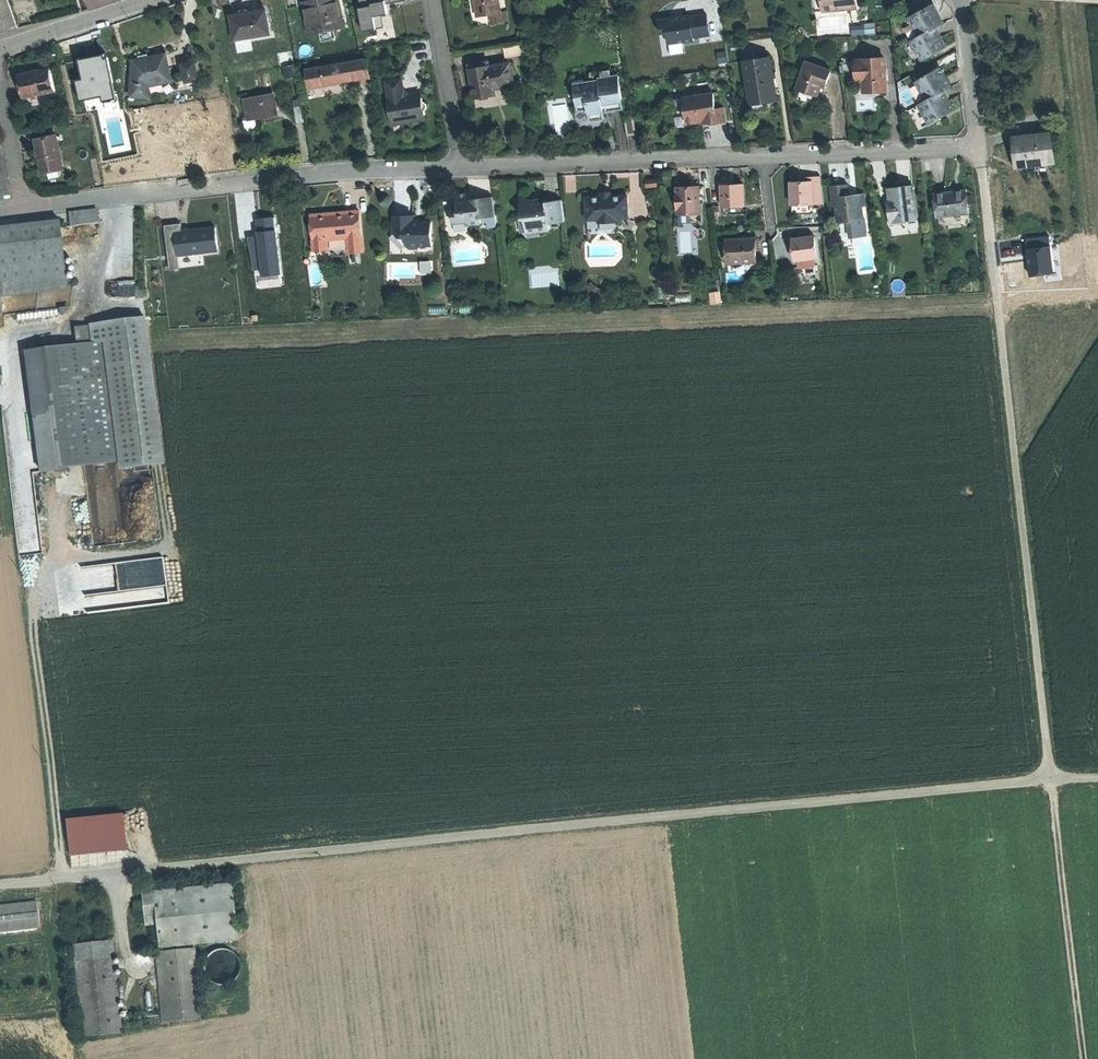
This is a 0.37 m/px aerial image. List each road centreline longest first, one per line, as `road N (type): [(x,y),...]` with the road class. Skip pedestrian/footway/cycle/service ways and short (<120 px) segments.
road 1 (track): [(121,872),(1097,777)]
road 2 (track): [(972,146),(982,170),(1085,1058)]
road 3 (residential): [(462,166),(972,146)]
road 4 (residential): [(27,208),(348,170),(462,166)]
road 5 (residential): [(462,166),(432,0)]
road 6 (residential): [(0,49),(144,0)]
road 7 (residential): [(960,0),(972,146)]
road 8 (residential): [(27,208),(0,88)]

